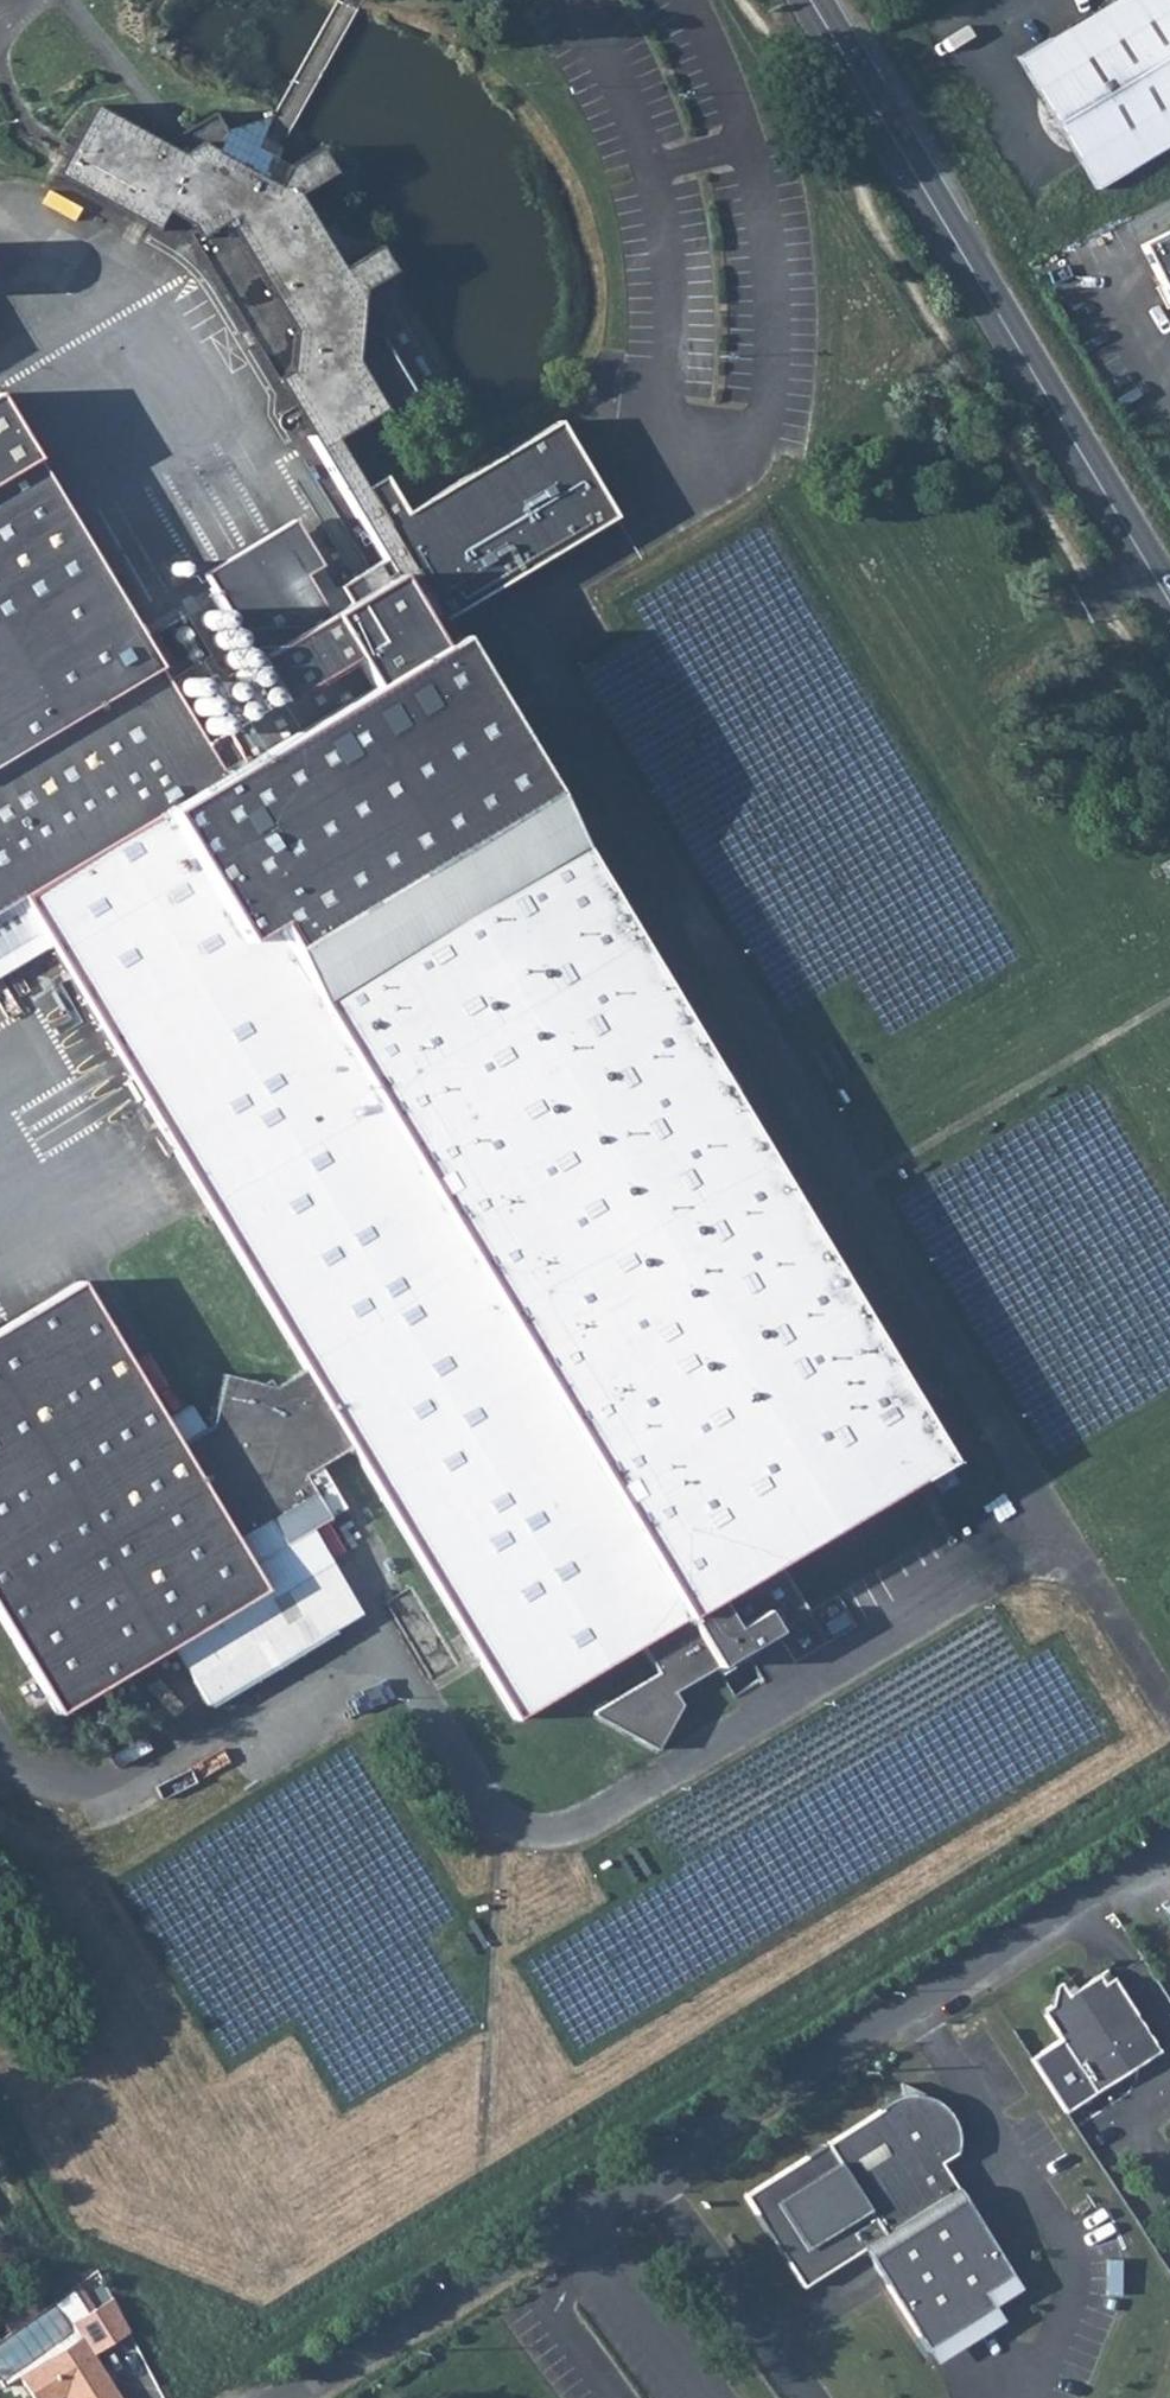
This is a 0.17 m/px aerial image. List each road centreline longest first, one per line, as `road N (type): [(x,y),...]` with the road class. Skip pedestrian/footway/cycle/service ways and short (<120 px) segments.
road 1 (residential): [(1169,1842),(293,2397)]
road 2 (secondary): [(809,0),(1169,605)]

